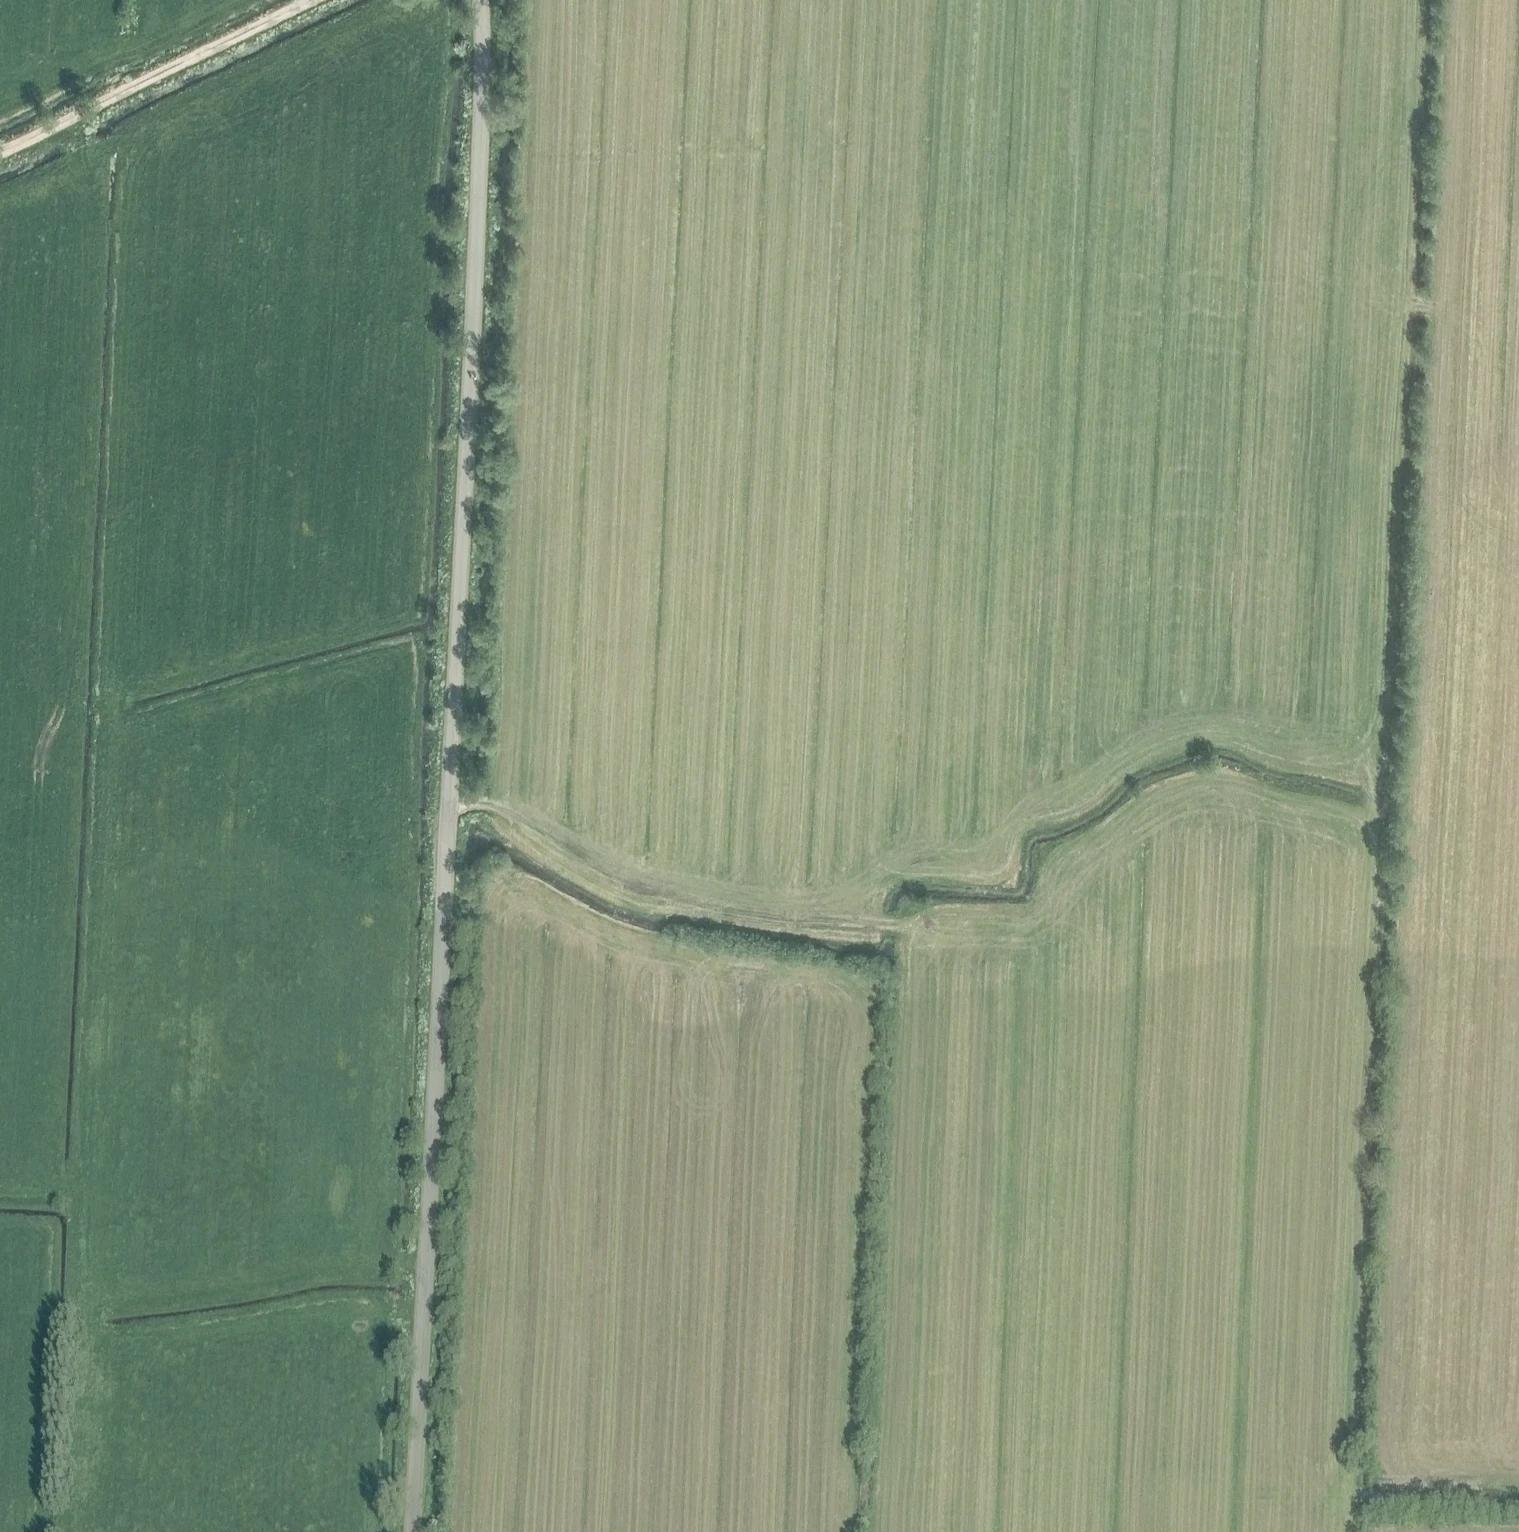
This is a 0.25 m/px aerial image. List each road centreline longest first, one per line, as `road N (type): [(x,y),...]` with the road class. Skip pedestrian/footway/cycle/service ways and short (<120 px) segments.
road 1 (unclassified): [(412,1531),(474,0)]
road 2 (track): [(317,0),(0,153)]

